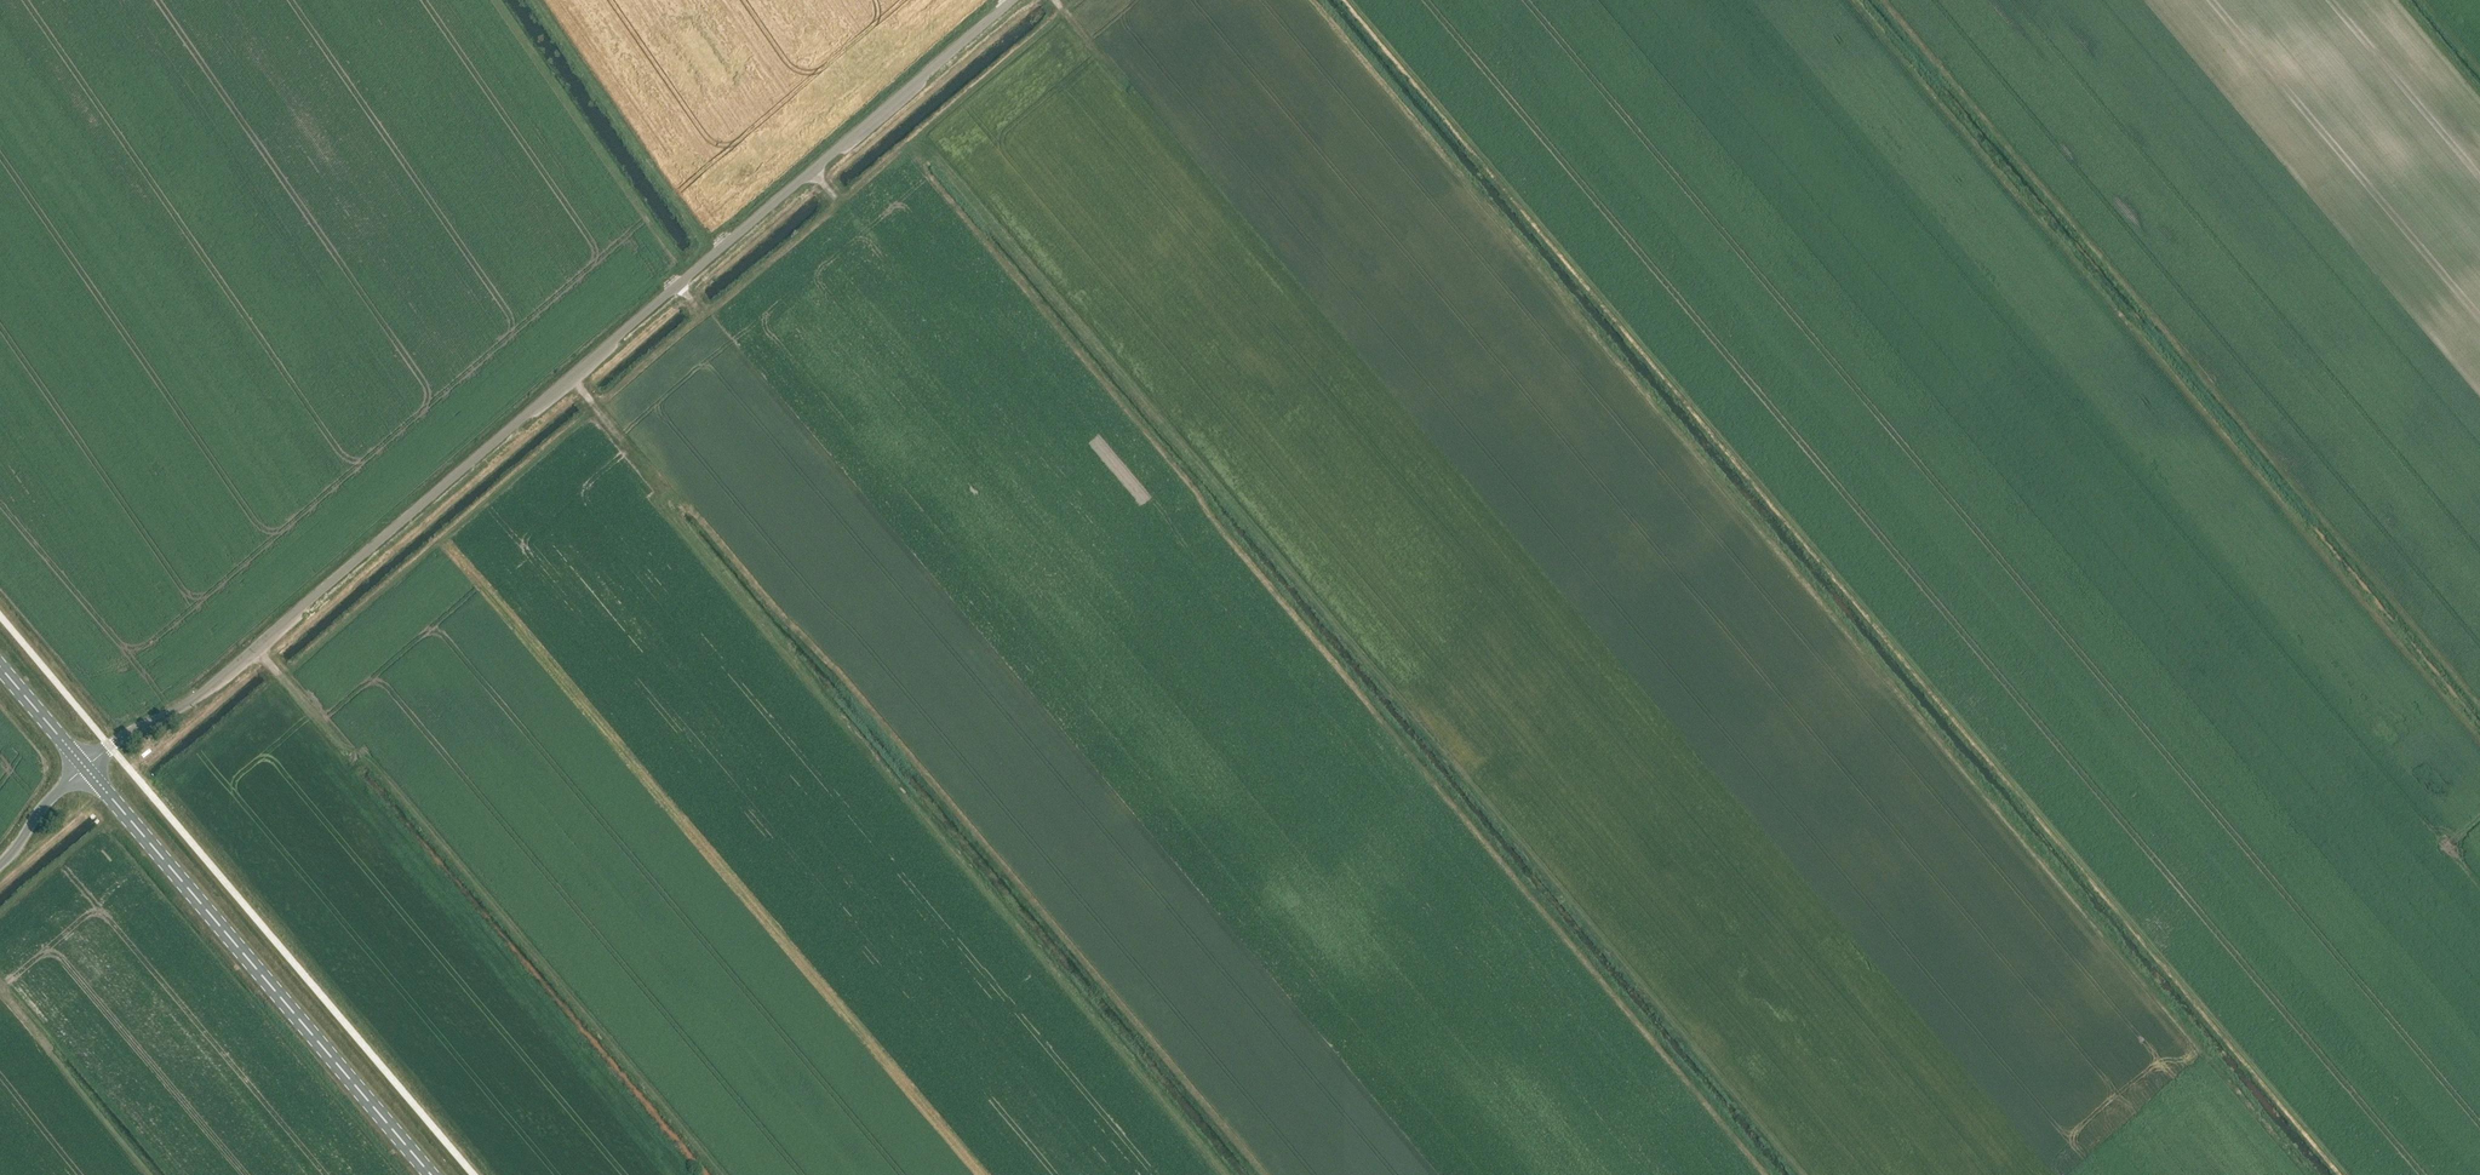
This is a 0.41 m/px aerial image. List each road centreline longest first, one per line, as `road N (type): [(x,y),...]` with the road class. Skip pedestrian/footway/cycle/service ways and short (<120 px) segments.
road 1 (unclassified): [(1011,0),(201,693),(110,746)]
road 2 (primary): [(430,1174),(86,767)]
road 3 (primary): [(86,767),(0,667)]
road 4 (unclassified): [(0,863),(86,767)]

